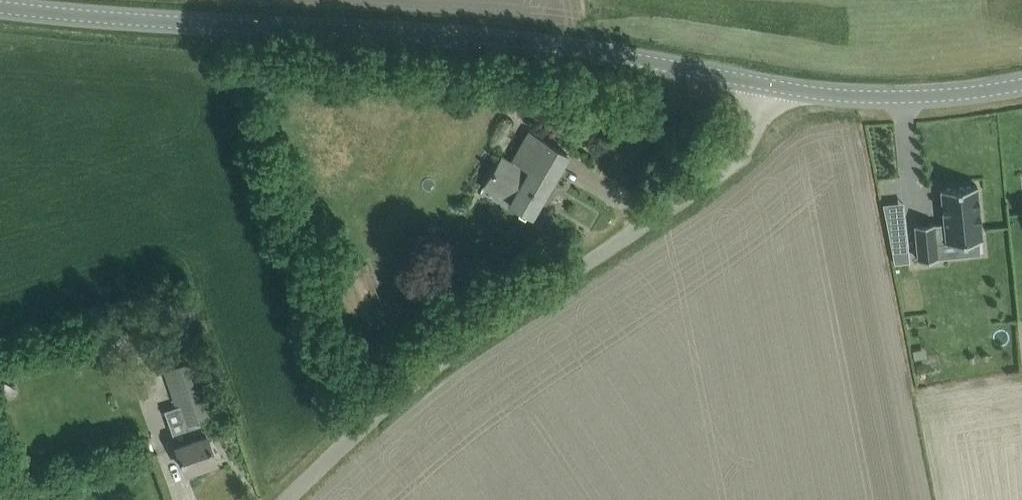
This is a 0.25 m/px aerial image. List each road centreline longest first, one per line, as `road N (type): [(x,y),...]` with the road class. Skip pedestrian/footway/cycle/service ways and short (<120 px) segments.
road 1 (tertiary): [(770,85),(566,47),(0,10)]
road 2 (unclassified): [(285,499),(401,391),(729,170),(755,136),(770,85)]
road 3 (tertiary): [(1021,81),(900,96),(770,85)]

